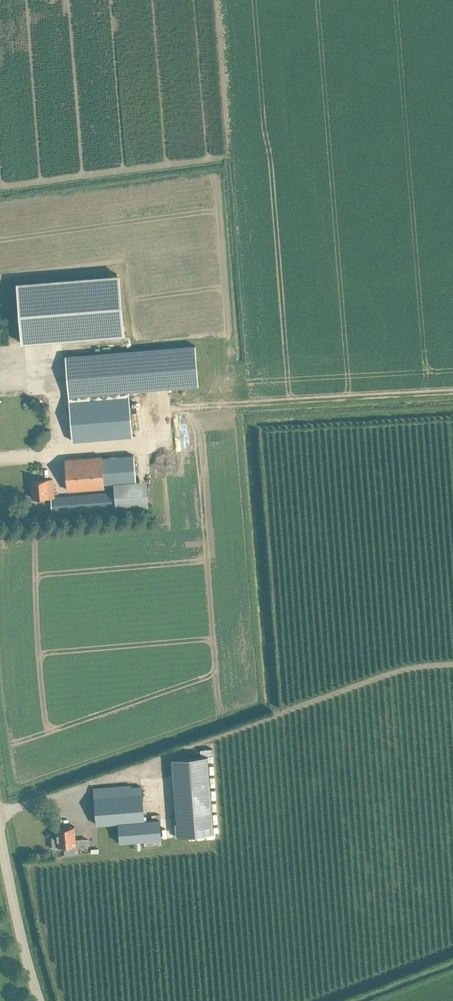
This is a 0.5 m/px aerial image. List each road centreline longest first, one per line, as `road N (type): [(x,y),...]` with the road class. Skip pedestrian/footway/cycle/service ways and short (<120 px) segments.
road 1 (unclassified): [(41,1000),(0,840)]

